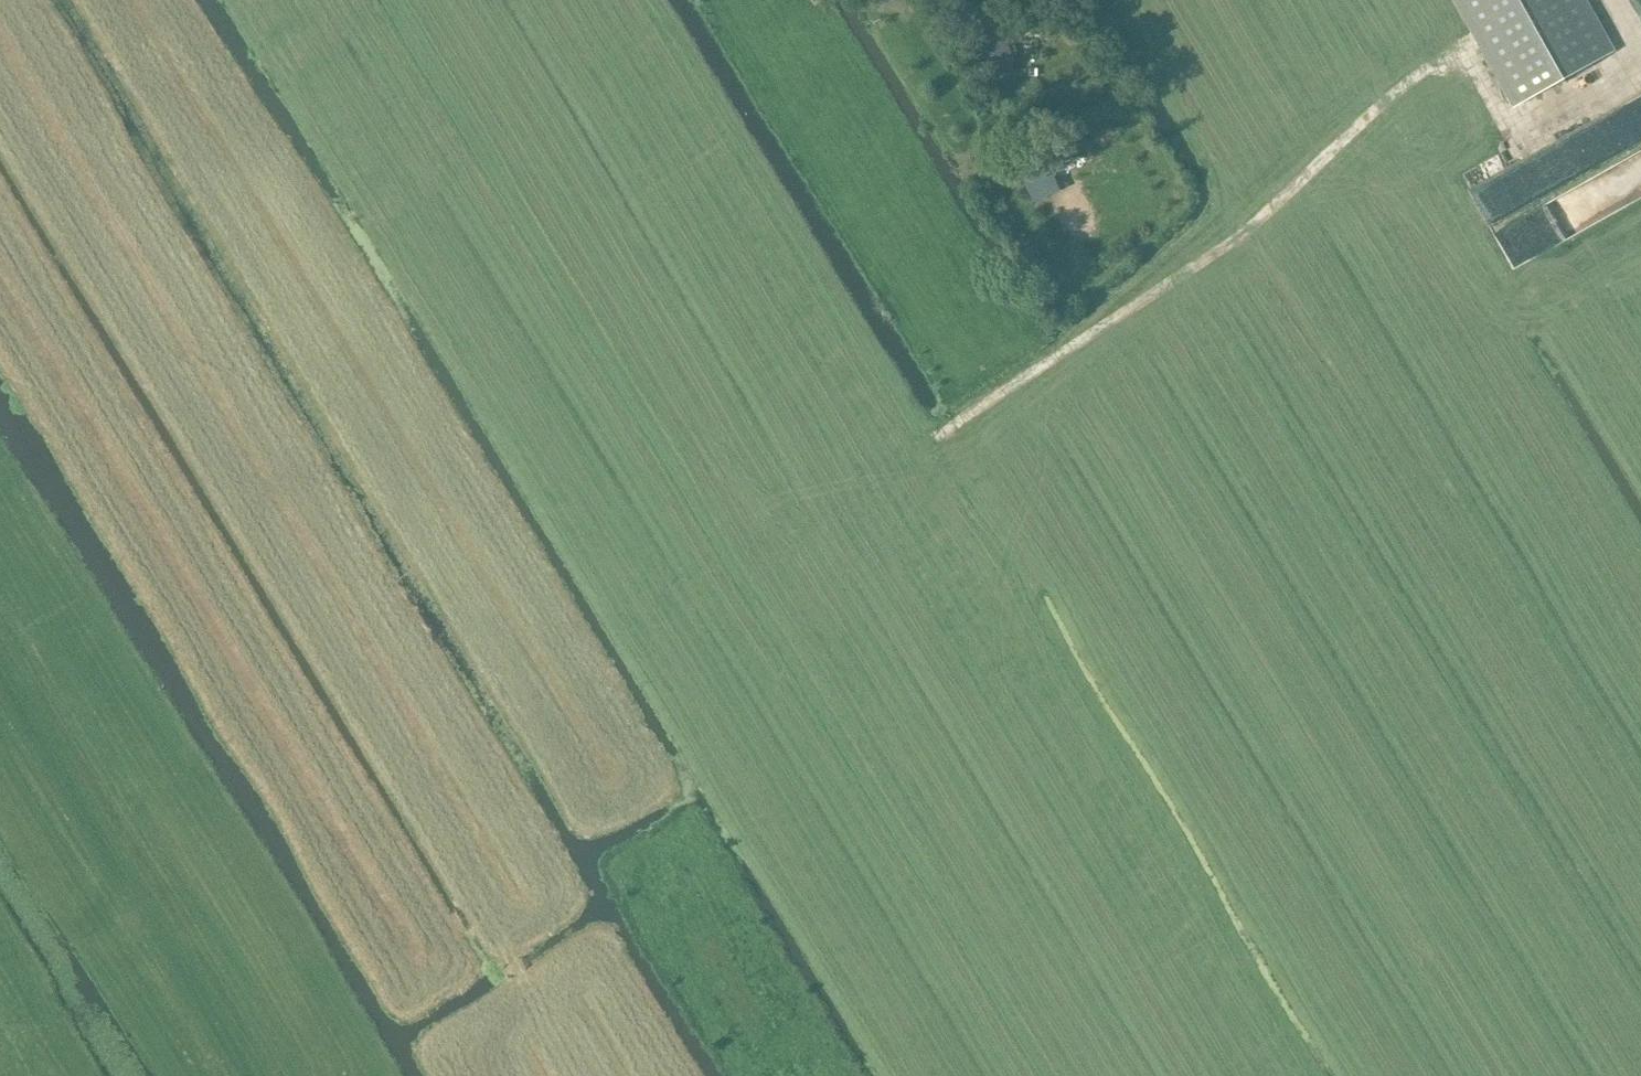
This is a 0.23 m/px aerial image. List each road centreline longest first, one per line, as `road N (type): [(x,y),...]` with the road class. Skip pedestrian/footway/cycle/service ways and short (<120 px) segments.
road 1 (track): [(994,1075),(855,826),(701,577),(594,464),(288,0)]
road 2 (track): [(1460,54),(1383,107),(1251,232),(935,436)]

